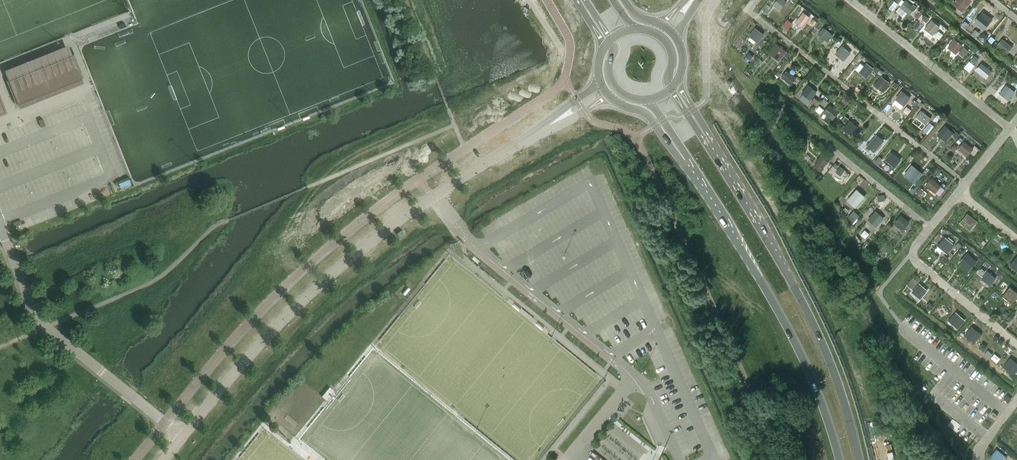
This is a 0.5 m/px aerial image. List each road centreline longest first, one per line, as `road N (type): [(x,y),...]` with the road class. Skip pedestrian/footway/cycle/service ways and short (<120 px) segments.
road 1 (unclassified): [(165,459),(279,325),(356,255),(557,119)]
road 2 (secondary): [(859,459),(817,330),(700,128)]
road 3 (secondary): [(672,142),(771,297),(838,459)]

